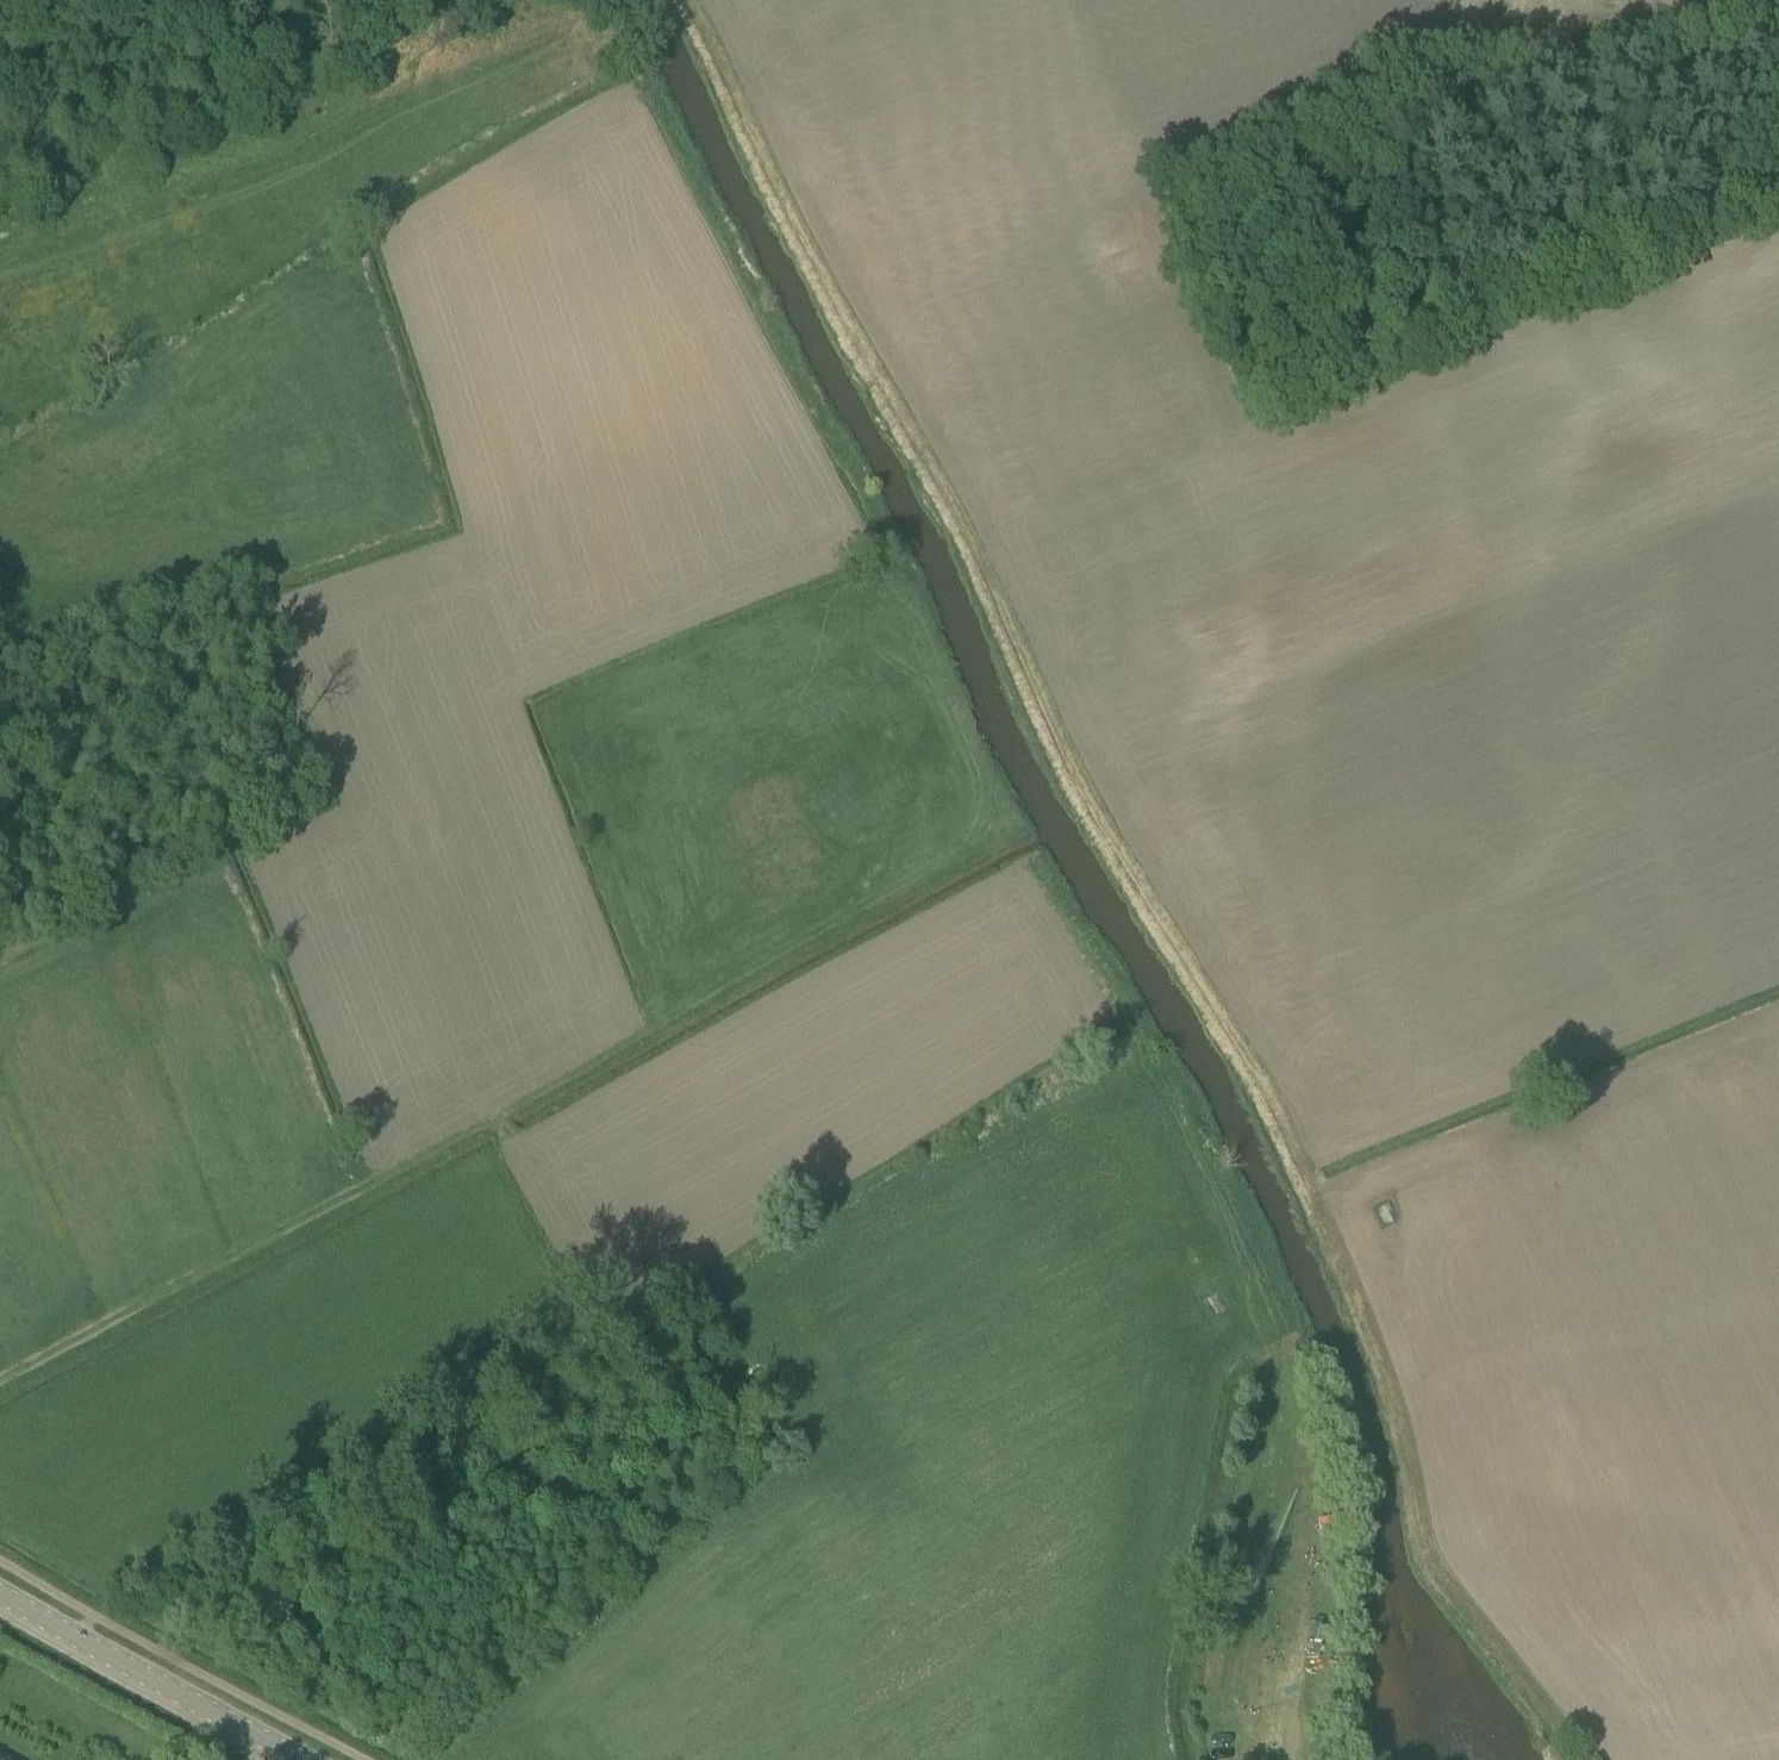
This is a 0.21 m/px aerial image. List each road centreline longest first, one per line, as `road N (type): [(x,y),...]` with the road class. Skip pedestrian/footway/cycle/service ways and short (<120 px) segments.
road 1 (track): [(1778,91),(1728,164),(1591,249),(1416,315)]
road 2 (tertiary): [(0,1594),(291,1759)]

